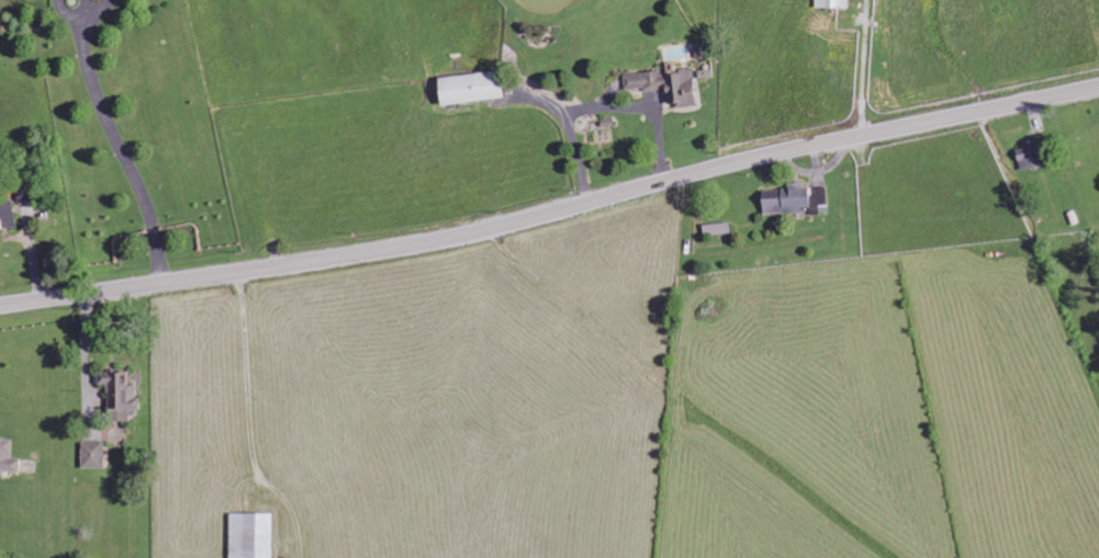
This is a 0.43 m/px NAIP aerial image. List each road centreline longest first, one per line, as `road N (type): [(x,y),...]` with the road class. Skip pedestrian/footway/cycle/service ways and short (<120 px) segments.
road 1 (secondary): [(0,305),(436,241),(739,161),(1098,85)]

